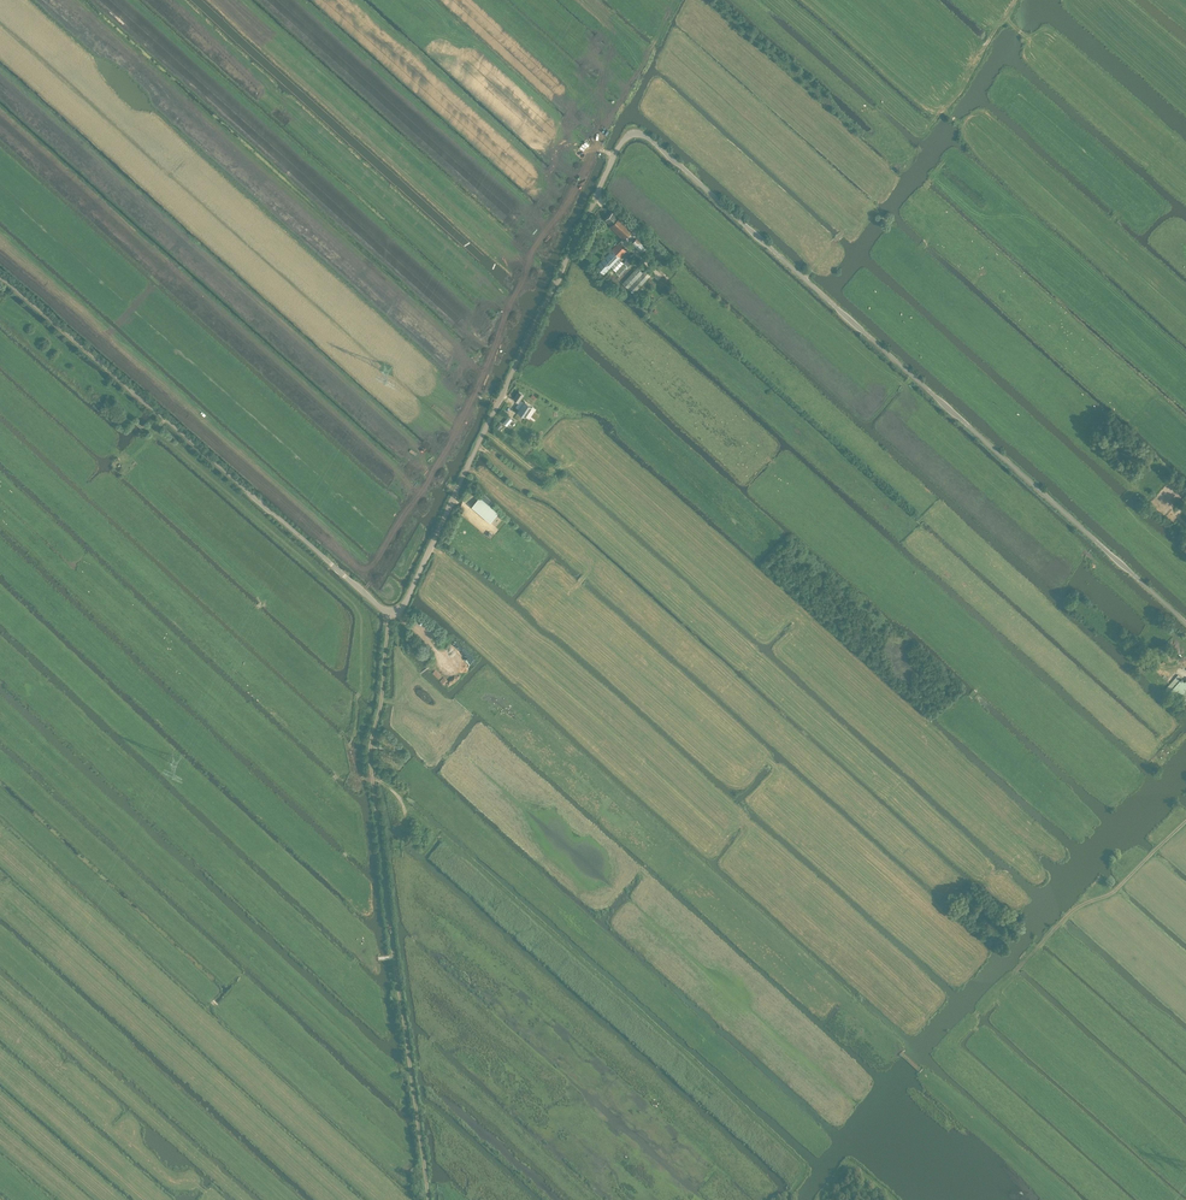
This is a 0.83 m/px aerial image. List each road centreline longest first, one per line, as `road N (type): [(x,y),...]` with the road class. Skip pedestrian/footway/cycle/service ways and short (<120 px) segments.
road 1 (tertiary): [(1185,624),(639,133),(621,143),(406,602),(394,611),(0,278)]
road 2 (track): [(787,1199),(802,1163),(372,778)]
road 3 (track): [(428,1199),(372,778)]
road 4 (track): [(872,206),(918,250),(956,222),(1185,426)]
road 5 (track): [(973,1016),(1065,919),(1108,894),(1185,821)]
road 6 (track): [(372,778),(387,611)]
road 7 (track): [(1016,0),(942,109),(958,122)]

